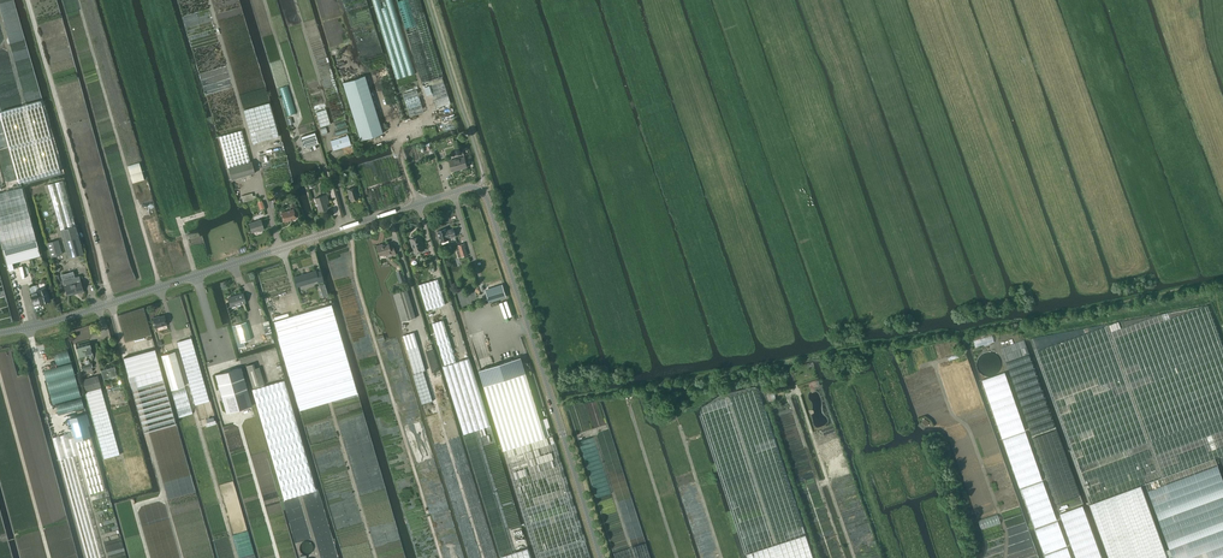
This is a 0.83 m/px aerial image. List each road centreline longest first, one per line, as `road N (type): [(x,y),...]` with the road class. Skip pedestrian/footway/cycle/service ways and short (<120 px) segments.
road 1 (track): [(439,557),(355,277),(350,226),(325,146),(333,124),(295,0)]
road 2 (unclassified): [(0,335),(479,189)]
road 3 (unclassified): [(601,557),(479,189)]
road 4 (track): [(170,286),(156,248),(147,252),(76,0)]
road 5 (track): [(375,557),(301,311)]
road 6 (track): [(339,230),(321,157),(297,147),(298,112),(264,0)]
road 7 (track): [(485,557),(425,353)]
road 8 (track): [(392,131),(430,120),(394,0)]
road 9 (track): [(680,557),(638,422)]
road 10 (track): [(392,131),(340,0)]

